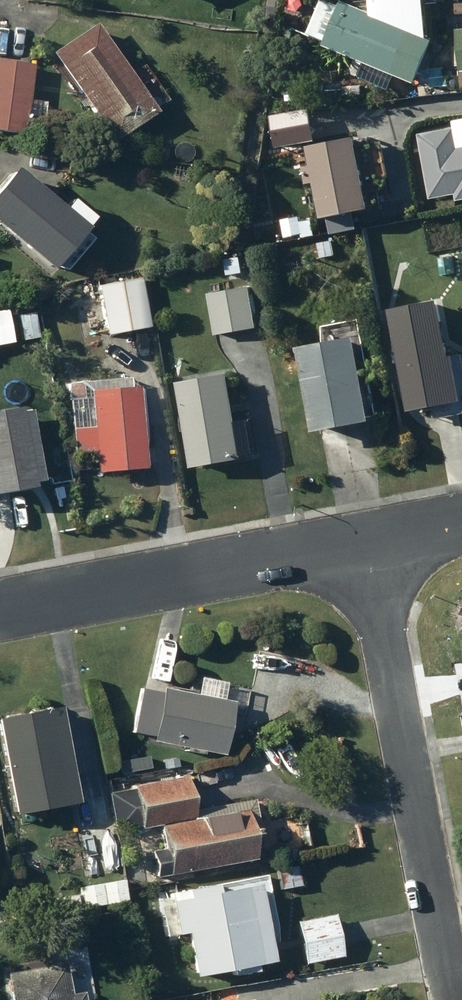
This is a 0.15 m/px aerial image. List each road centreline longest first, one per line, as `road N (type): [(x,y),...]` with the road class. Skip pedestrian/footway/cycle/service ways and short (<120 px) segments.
road 1 (residential): [(364,543),(454,999)]
road 2 (residential): [(0,612),(364,543)]

